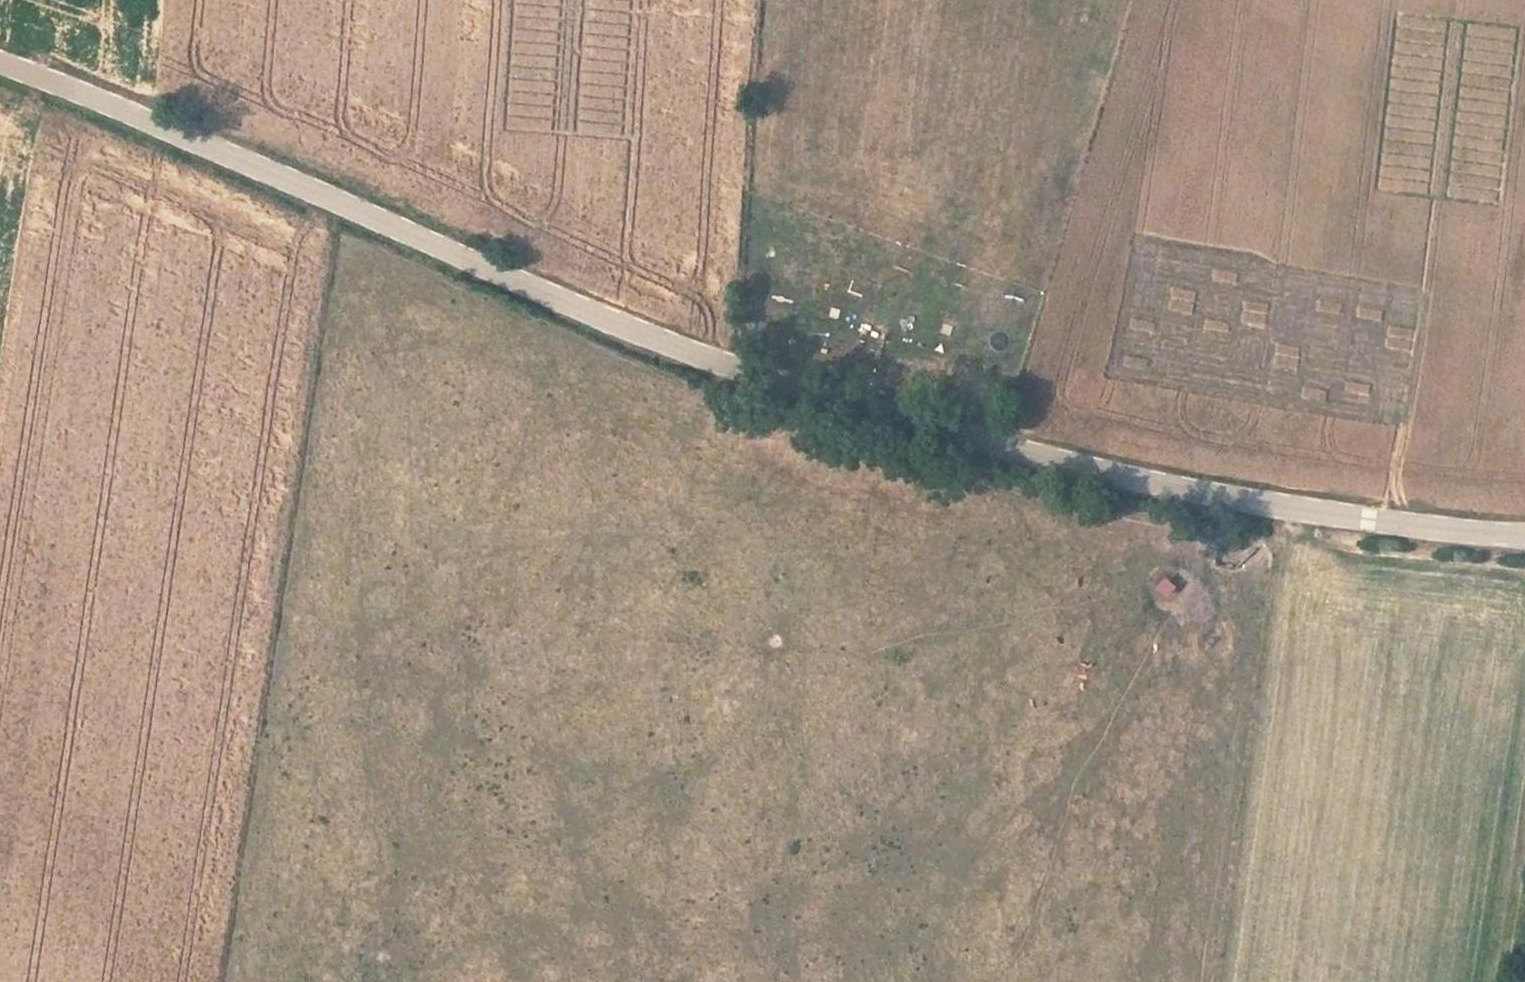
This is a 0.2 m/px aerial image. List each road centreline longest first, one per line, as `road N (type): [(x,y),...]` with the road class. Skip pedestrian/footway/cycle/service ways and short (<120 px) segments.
road 1 (unclassified): [(0,65),(727,367),(1048,459),(1370,521)]
road 2 (residential): [(1370,521),(1524,537)]

